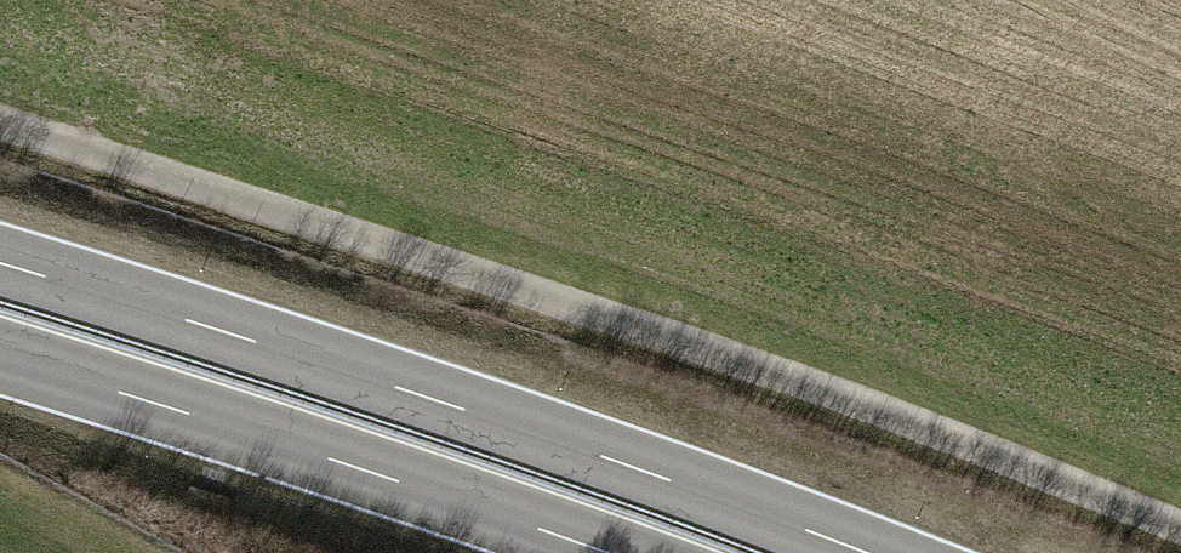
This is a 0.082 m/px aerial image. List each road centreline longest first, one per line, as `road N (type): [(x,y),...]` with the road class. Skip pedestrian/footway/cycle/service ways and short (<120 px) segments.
road 1 (track): [(0,121),(715,353),(1180,530)]
road 2 (trunk): [(867,552),(578,449),(0,263)]
road 3 (trunk): [(0,356),(606,552)]

